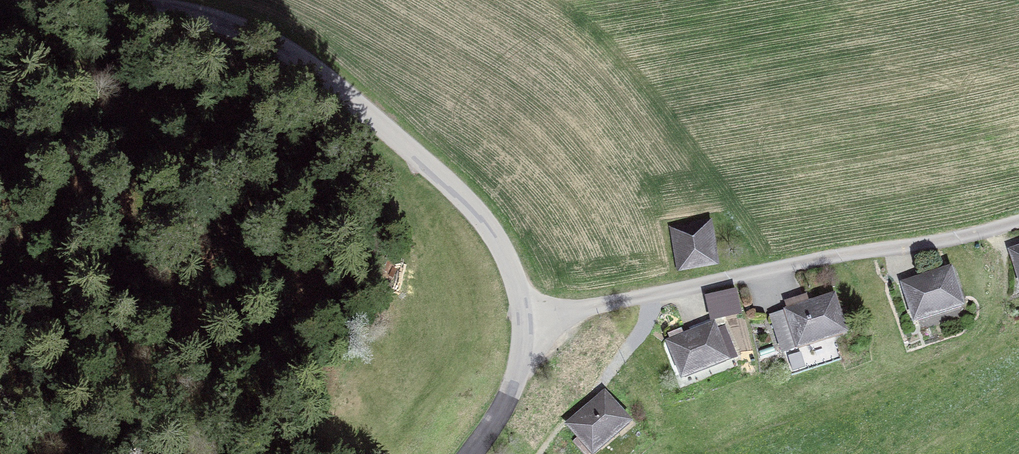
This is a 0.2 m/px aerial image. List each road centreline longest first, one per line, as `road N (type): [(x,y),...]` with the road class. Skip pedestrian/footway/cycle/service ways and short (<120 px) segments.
road 1 (unclassified): [(467,453),(510,393),(522,351),(521,299),(490,226),(403,140),(289,52),(220,21),(102,0)]

